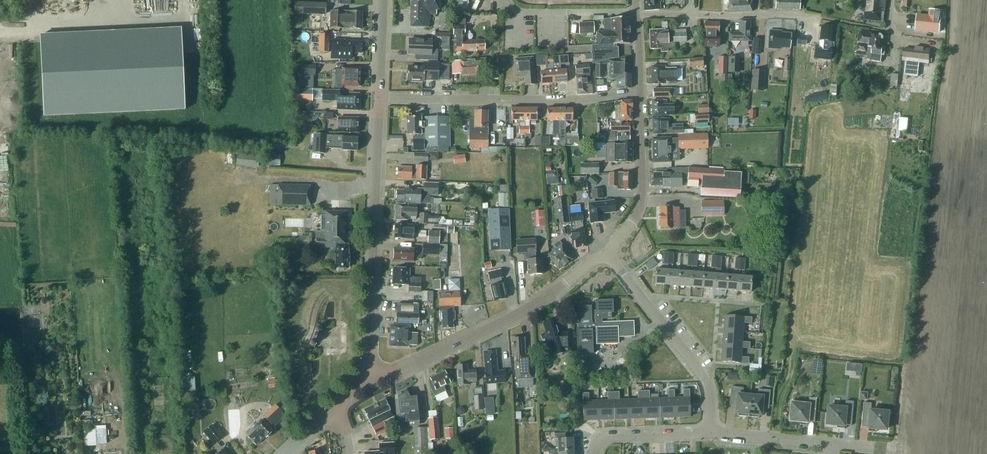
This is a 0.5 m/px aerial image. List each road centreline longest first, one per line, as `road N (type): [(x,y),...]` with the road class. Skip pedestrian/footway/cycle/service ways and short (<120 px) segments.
road 1 (residential): [(366,368),(398,371),(513,316),(606,256)]
road 2 (tertiary): [(366,368),(378,99)]
road 3 (residential): [(378,99),(640,94)]
road 4 (residential): [(708,428),(708,384),(606,256)]
road 5 (residential): [(636,15),(819,18)]
road 6 (residential): [(606,256),(636,214),(640,94)]
road 7 (residential): [(708,428),(833,446)]
road 8 (residential): [(594,453),(610,435),(708,428)]

